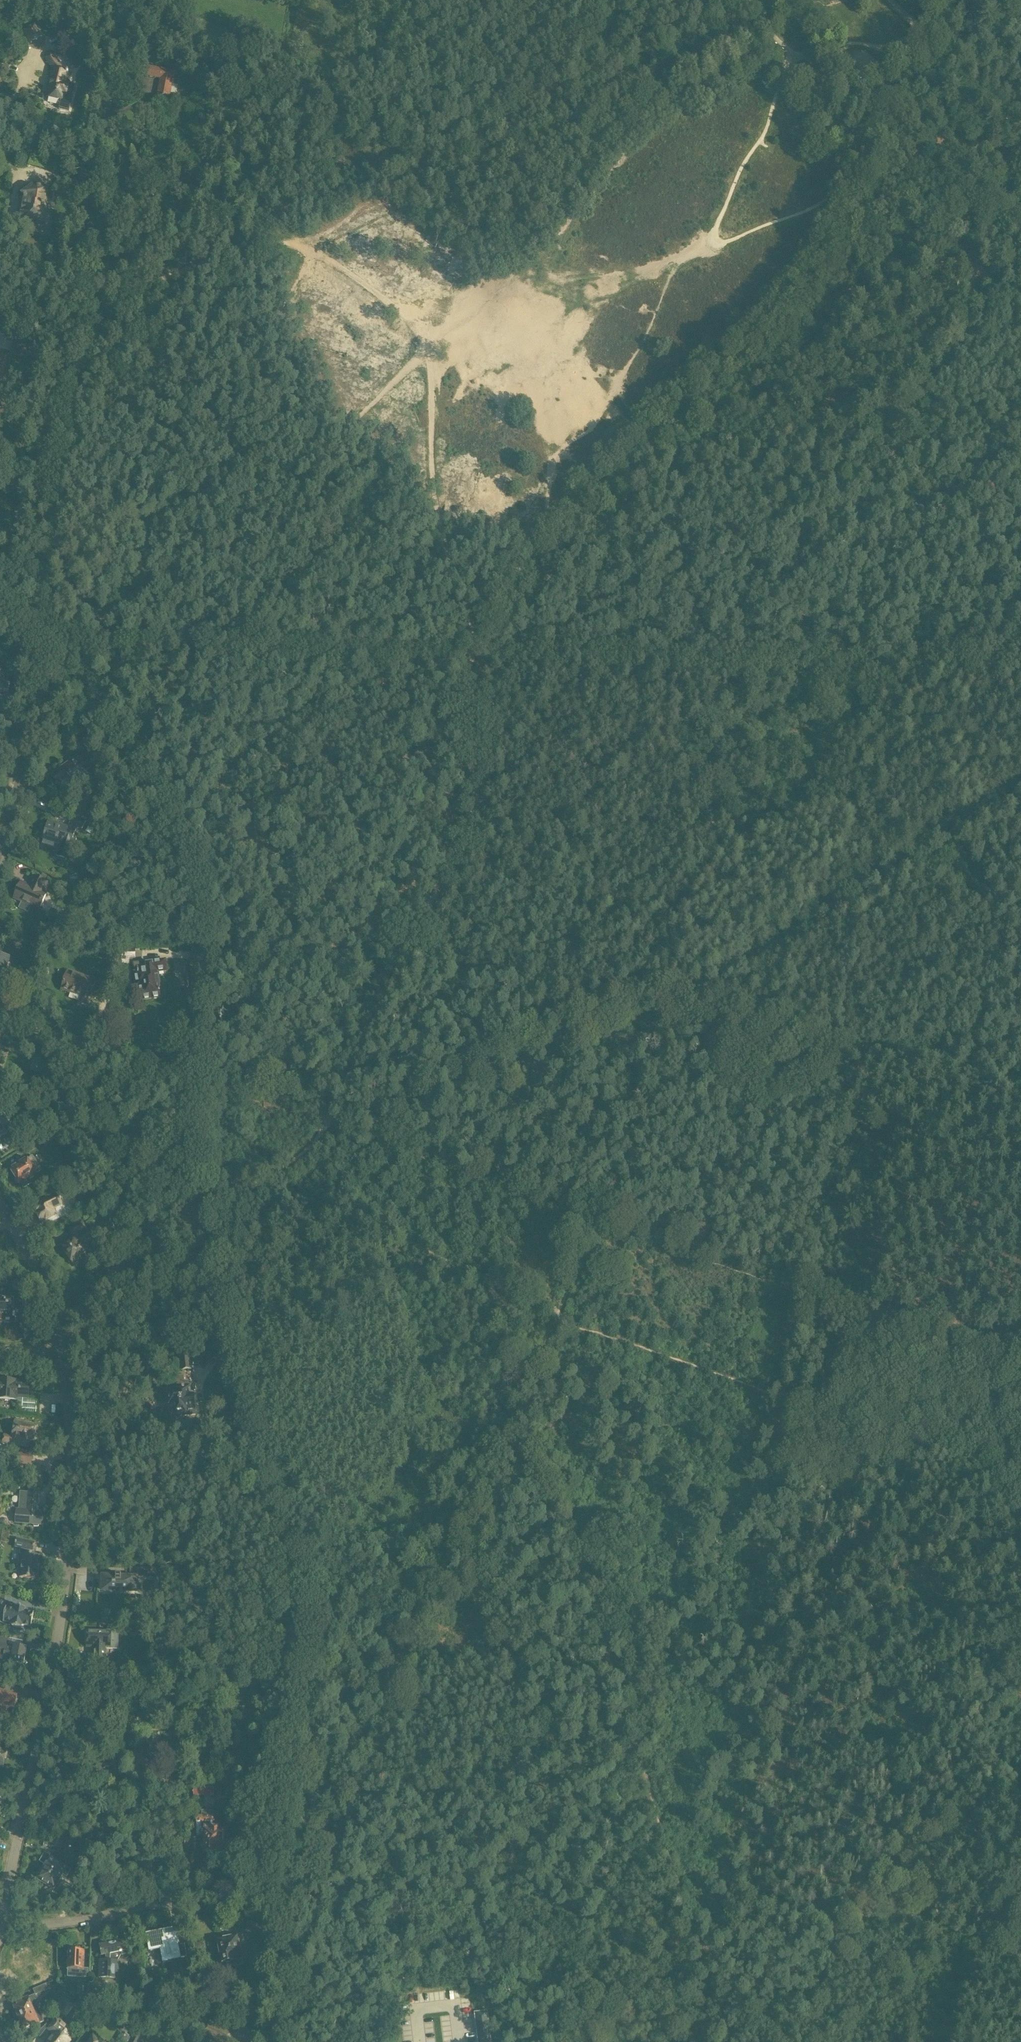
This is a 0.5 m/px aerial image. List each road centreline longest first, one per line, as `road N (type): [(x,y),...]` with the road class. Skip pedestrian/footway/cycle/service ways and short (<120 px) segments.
road 1 (track): [(268,1900),(270,1778),(302,1629),(292,1552),(241,1404),(194,1206),(192,1080),(203,955)]
road 2 (track): [(470,646),(552,530),(728,369),(815,265),(854,198),(909,63)]
road 3 (track): [(330,1122),(404,1095),(494,1047),(650,990),(699,997),(1020,1098)]
road 4 (track): [(252,1188),(311,1147),(330,1122),(458,840),(472,771),(470,646)]
road 5 (track): [(522,1394),(675,1874),(681,1936)]
road 6 (residential): [(63,1374),(72,1511),(65,1590),(0,1923)]
road 7 (track): [(1020,653),(470,646)]
road 8 (track): [(470,646),(107,644),(45,657)]
road 9 (residential): [(0,263),(77,281),(129,0)]
road 10 (residential): [(0,1923),(76,1921),(267,1882)]
road 11 (residential): [(0,842),(23,779),(45,657),(0,618)]
road 12 (track): [(884,444),(1020,256)]
road 13 (residential): [(192,1080),(0,1017)]
road 14 (residential): [(59,1330),(194,1206)]
road 15 (residential): [(0,1205),(59,1330)]
road 16 (track): [(1020,124),(902,59)]
road 17 (track): [(327,2041),(432,1957)]

